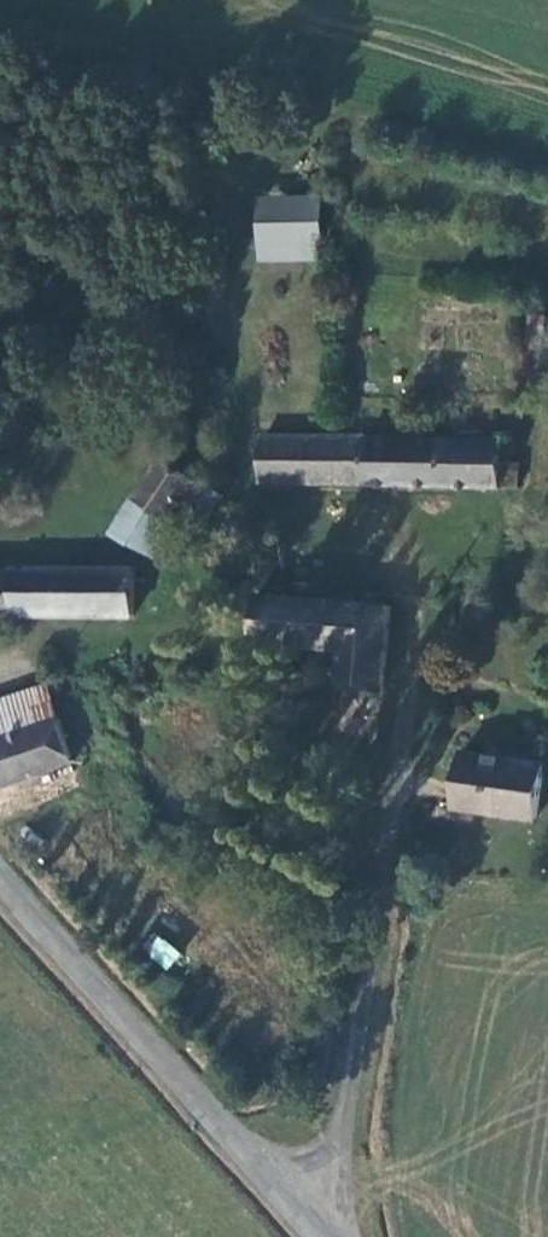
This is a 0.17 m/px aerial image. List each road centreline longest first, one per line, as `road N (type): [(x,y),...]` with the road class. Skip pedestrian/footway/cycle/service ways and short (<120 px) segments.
road 1 (unclassified): [(0,879),(323,1236)]

